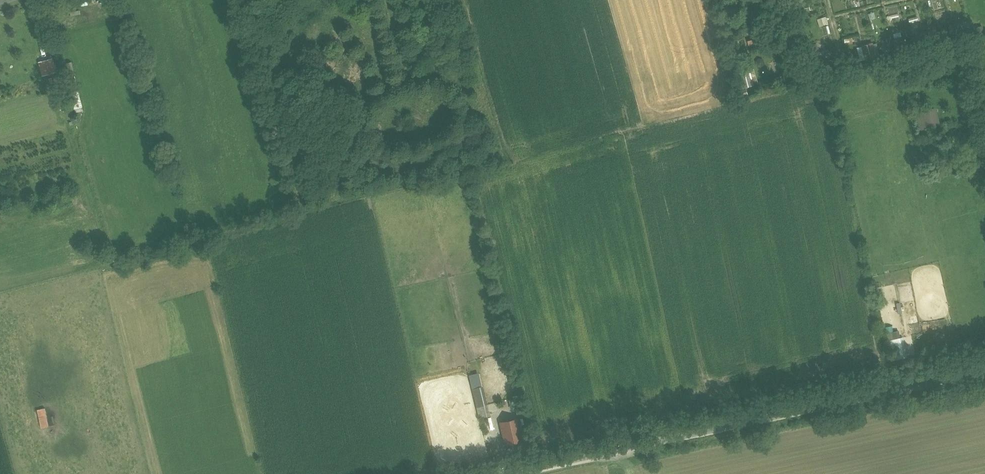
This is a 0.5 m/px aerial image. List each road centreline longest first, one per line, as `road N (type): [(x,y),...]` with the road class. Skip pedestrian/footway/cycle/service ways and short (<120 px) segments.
road 1 (unclassified): [(508,473),(984,371)]

